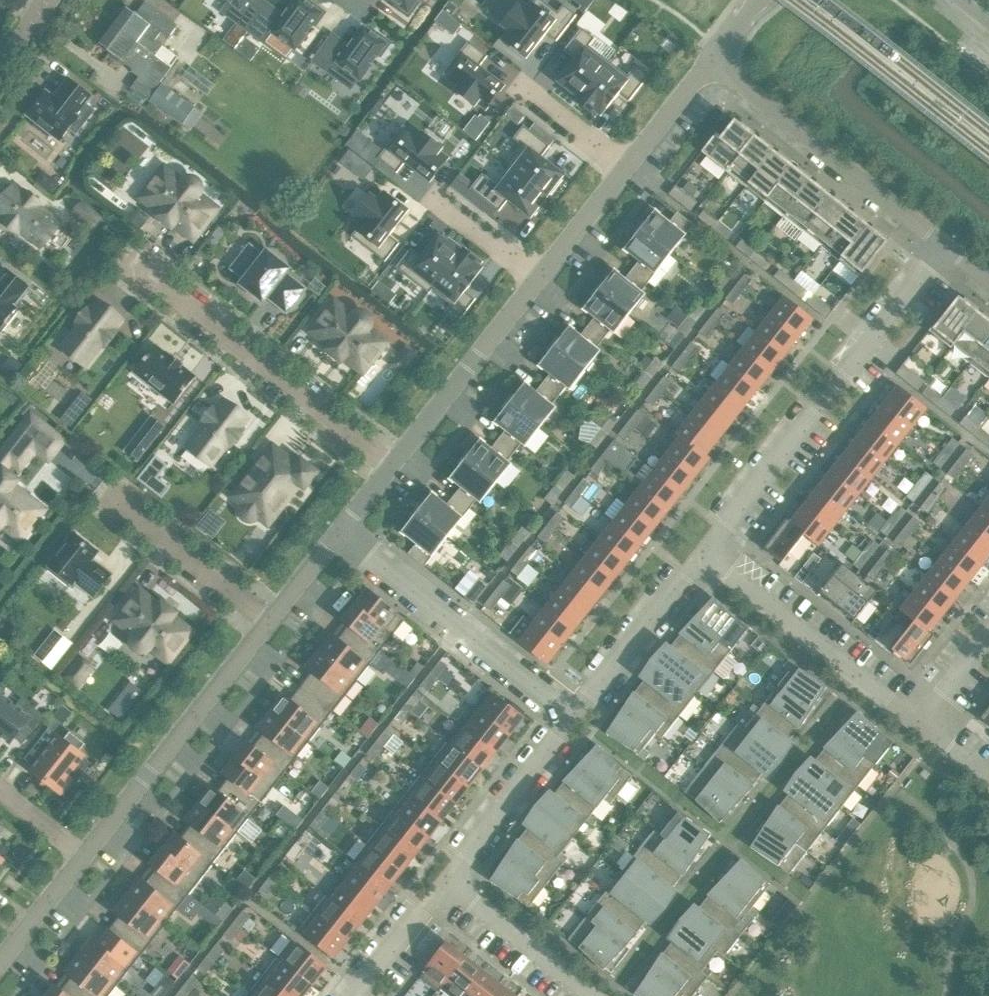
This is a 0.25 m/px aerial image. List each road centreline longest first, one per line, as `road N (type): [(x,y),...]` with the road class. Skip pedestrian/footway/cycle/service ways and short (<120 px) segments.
road 1 (residential): [(706,556),(948,246)]
road 2 (residential): [(390,469),(115,257)]
road 3 (residential): [(570,722),(336,537)]
road 4 (residential): [(948,246),(716,64)]
road 5 (residential): [(85,857),(266,625)]
road 6 (residential): [(925,725),(706,556)]
road 7 (residential): [(390,469),(538,281)]
road 8 (residential): [(570,722),(706,556)]
road 9 (residential): [(452,888),(468,856),(570,722)]
road 10 (residential): [(266,625),(105,501)]
road 11 (residential): [(588,995),(452,888)]
road 12 (residential): [(515,79),(631,170)]
road 13 (residential): [(538,281),(631,170)]
road 14 (residential): [(357,995),(415,916),(452,888)]
road 15 (residential): [(538,281),(427,196)]
road 16 (residential): [(631,170),(716,64)]
road 17 (residential): [(0,963),(85,857)]

